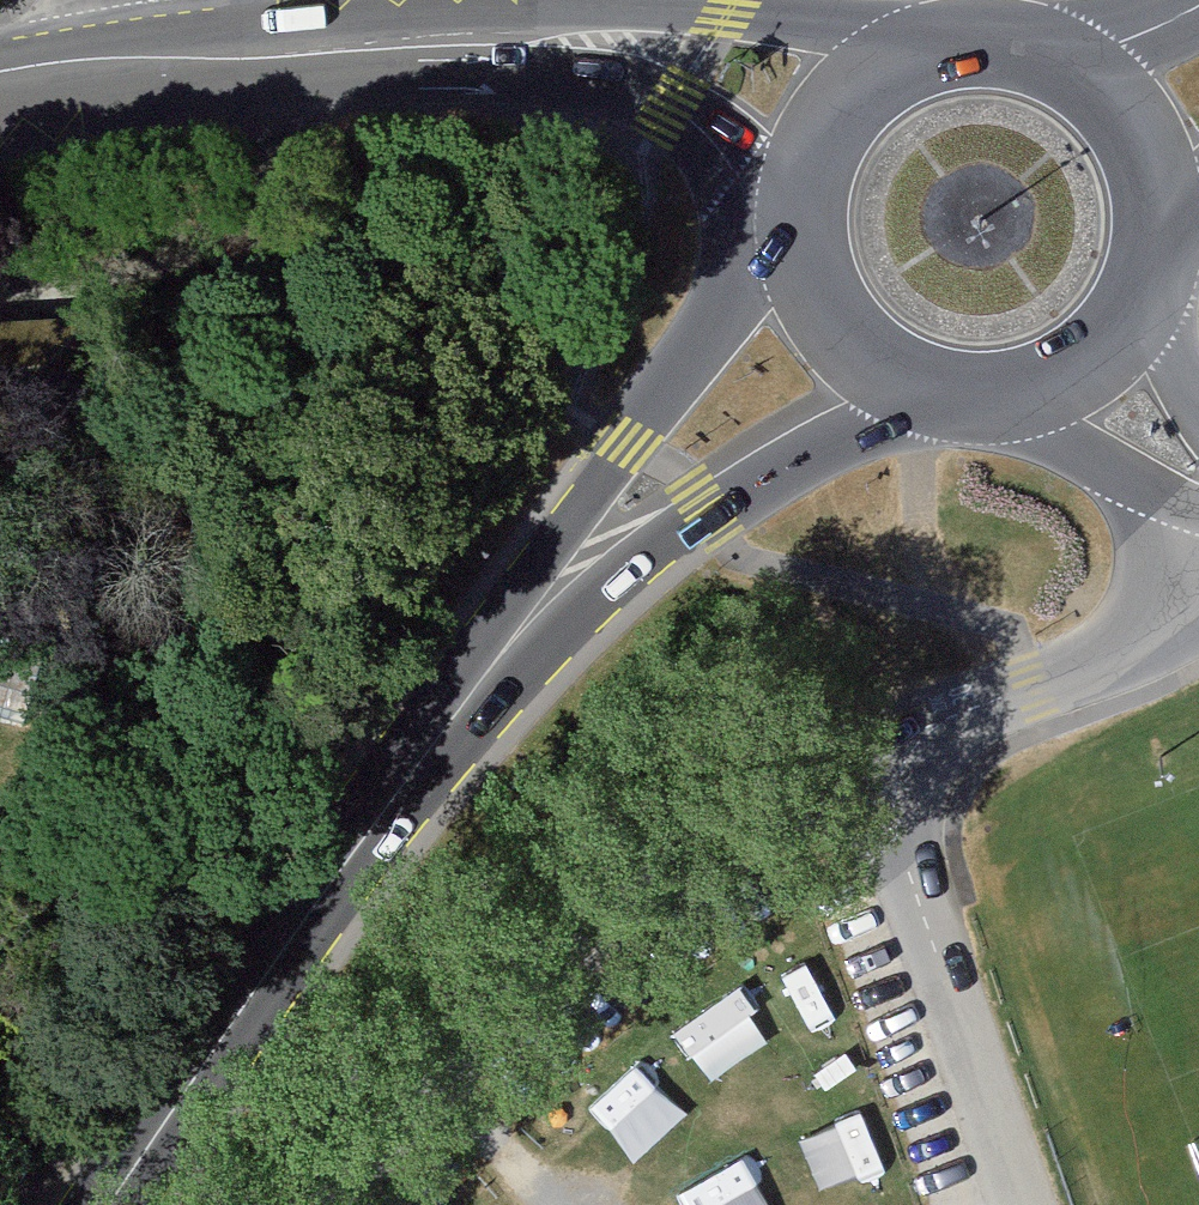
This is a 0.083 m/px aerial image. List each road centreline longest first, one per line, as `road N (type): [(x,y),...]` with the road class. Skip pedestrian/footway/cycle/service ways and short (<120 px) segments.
road 1 (residential): [(878,766),(607,932),(371,1154),(334,1204)]
road 2 (primary): [(401,795),(713,520),(937,384)]
road 3 (secondary): [(928,65),(838,33),(673,12),(469,20),(304,43)]
road 4 (primary): [(731,324),(630,443),(401,795)]
road 5 (primary): [(109,1204),(246,1002),(401,795)]
road 6 (residential): [(878,766),(1027,1204)]
road 7 (secondary): [(304,43),(467,57),(581,84),(705,133)]
road 8 (residential): [(1198,558),(1138,643),(878,766)]
road 9 (primary): [(805,237),(818,288),(846,333),(887,366),(937,384)]
road 10 (secondary): [(304,43),(95,65)]
road 11 (primary): [(705,133),(727,169),(734,205),(731,324)]
road 12 (primary): [(1131,246),(1130,197),(1115,150),(1086,110),(1047,80)]
road 13 (primary): [(928,65),(871,92),(828,139),(806,199)]
road 14 (residential): [(1198,478),(1056,363)]
road 15 (primary): [(1198,10),(1047,80)]
road 16 (primary): [(1056,363),(1106,313),(1131,246)]
road 17 (primary): [(937,384),(998,385),(1056,363)]
road 18 (primary): [(1047,80),(989,61),(928,65)]
road 19 (secondary): [(705,133),(806,199)]

